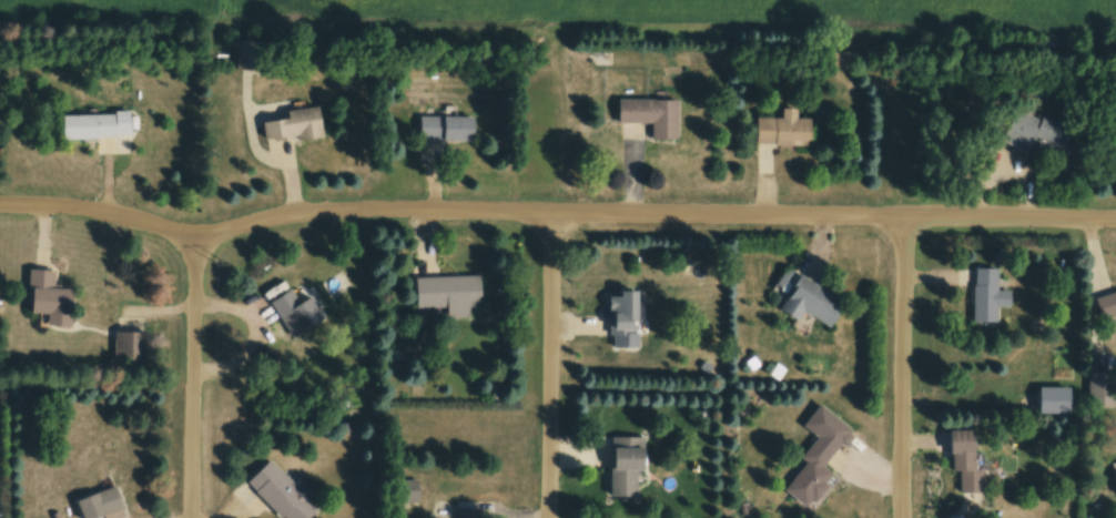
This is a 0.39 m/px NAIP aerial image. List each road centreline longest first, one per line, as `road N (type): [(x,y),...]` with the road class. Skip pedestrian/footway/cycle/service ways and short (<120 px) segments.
road 1 (residential): [(1115,223),(316,211),(270,214),(209,236)]
road 2 (residential): [(551,517),(555,215)]
road 3 (residential): [(904,517),(905,221)]
road 4 (residential): [(192,517),(192,333),(209,236)]
road 5 (residential): [(209,236),(112,213),(0,207)]

